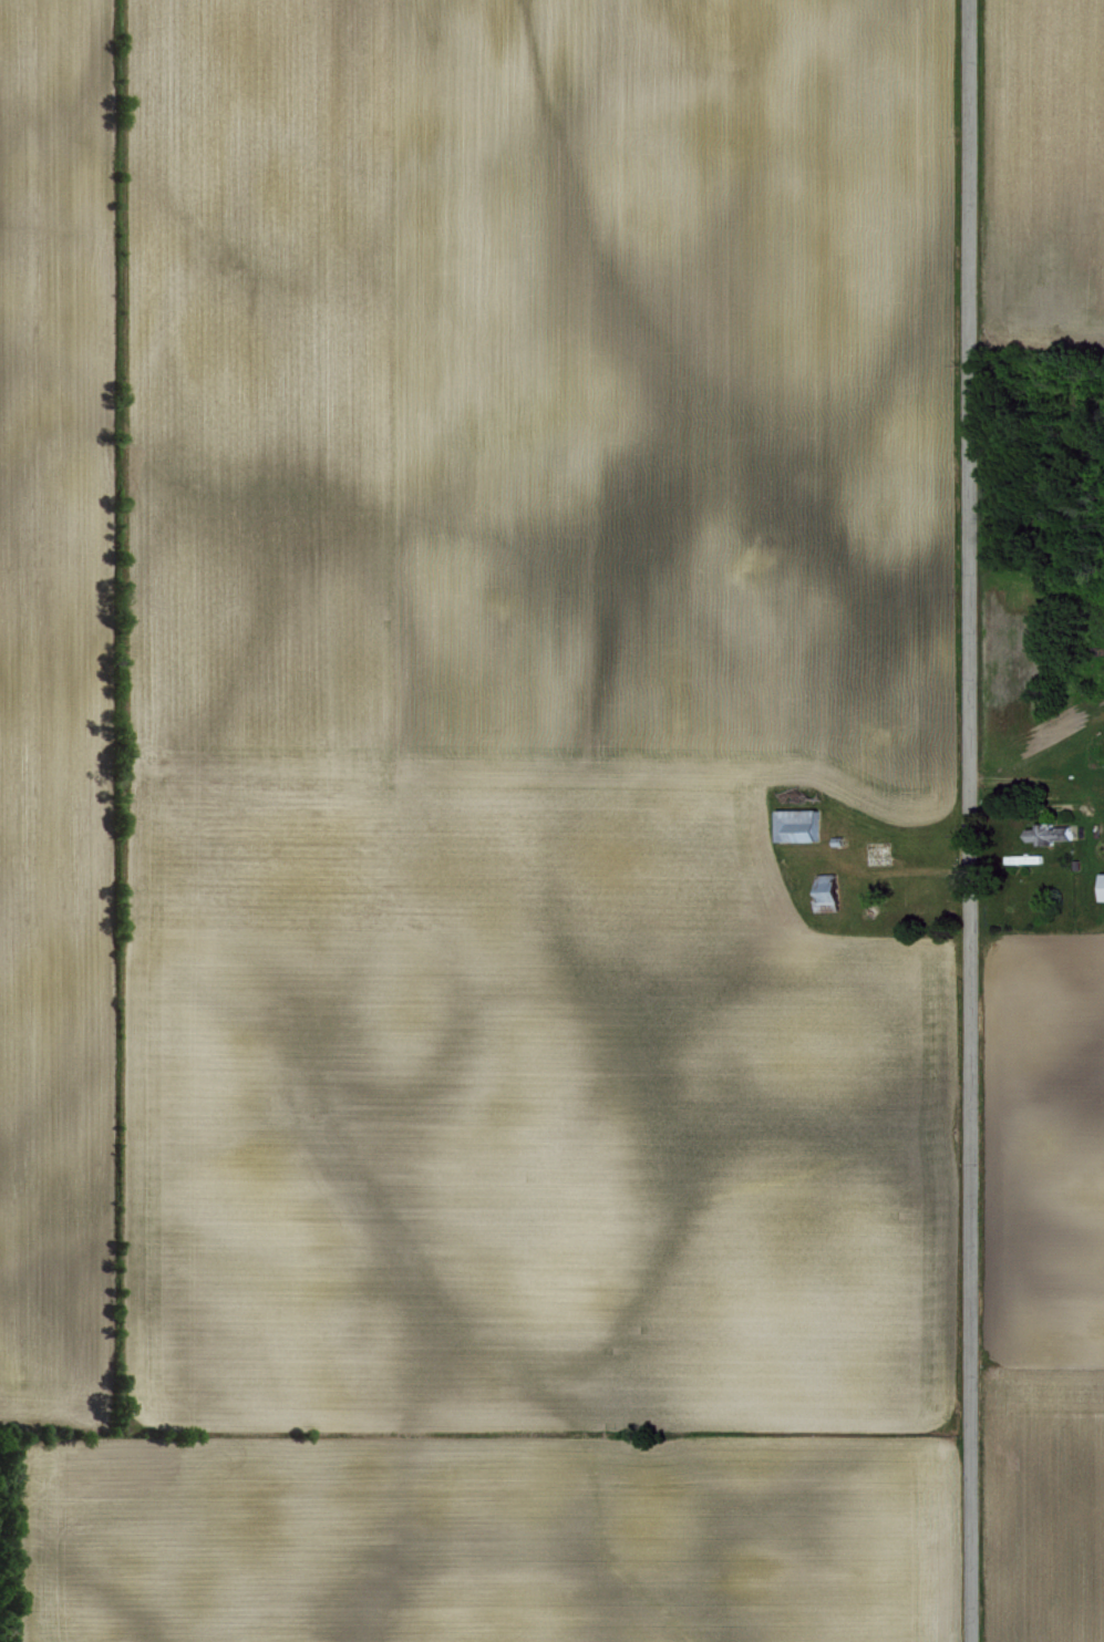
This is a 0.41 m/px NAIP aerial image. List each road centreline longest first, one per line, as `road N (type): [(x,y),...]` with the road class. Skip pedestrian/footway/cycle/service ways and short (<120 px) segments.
road 1 (residential): [(968,1641),(967,0)]

